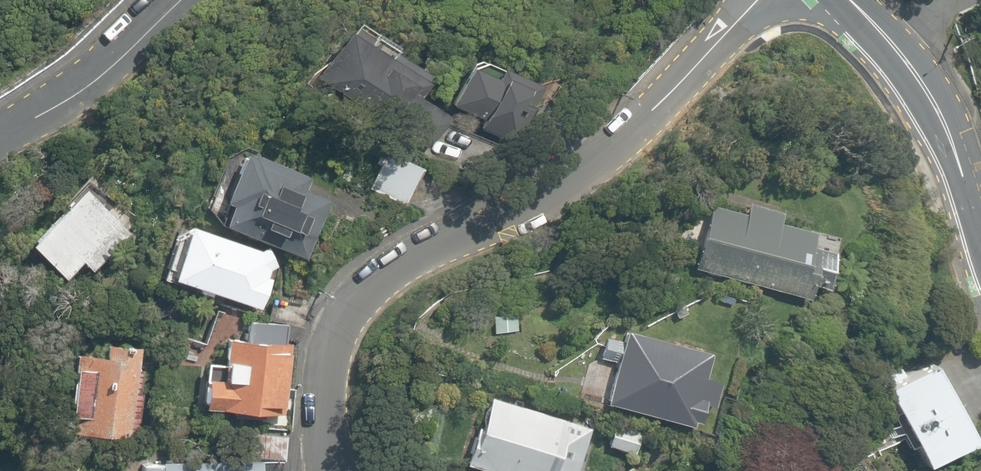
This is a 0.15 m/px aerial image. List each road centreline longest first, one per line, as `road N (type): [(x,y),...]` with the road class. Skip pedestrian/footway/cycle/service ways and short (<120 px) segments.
road 1 (residential): [(336,470),(322,373),(351,299),(422,247),(622,147),(758,0)]
road 2 (secondary): [(845,0),(906,62),(953,148),(980,230)]
road 3 (secondary): [(980,72),(722,0)]
road 4 (residential): [(147,0),(0,140)]

